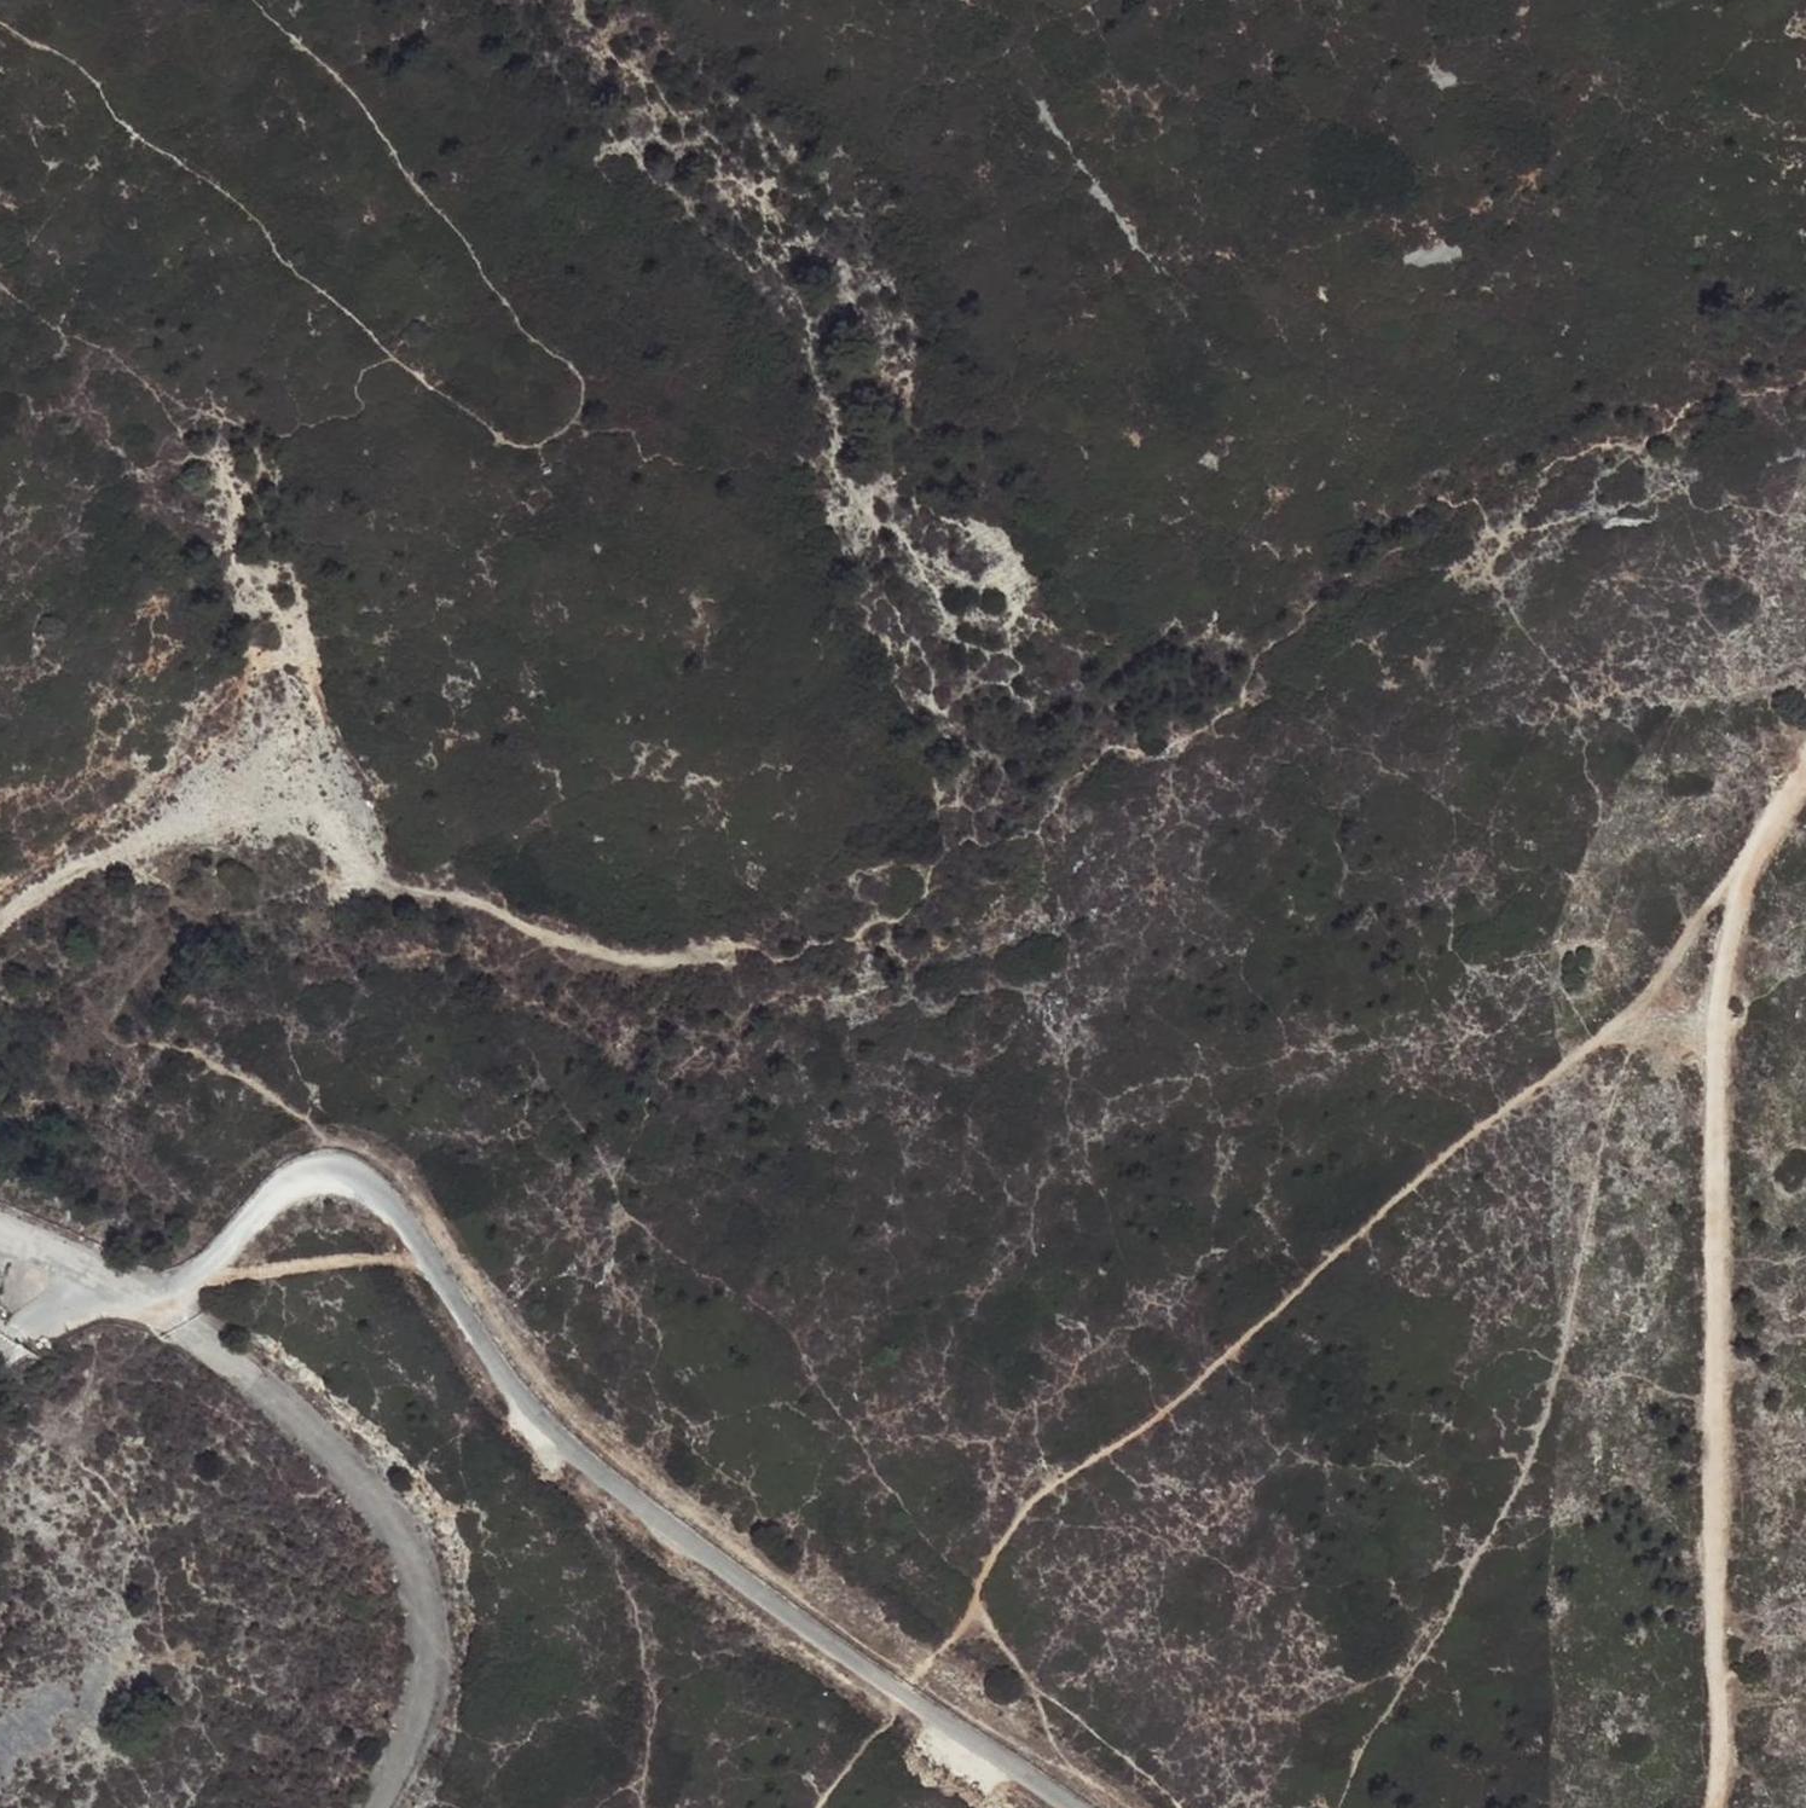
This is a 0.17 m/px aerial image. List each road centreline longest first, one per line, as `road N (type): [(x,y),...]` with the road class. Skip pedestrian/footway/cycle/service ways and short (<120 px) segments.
road 1 (track): [(1805,785),(1740,896),(1726,999),(1721,1203),(1730,1758),(1722,1807)]
road 2 (track): [(0,919),(55,877),(117,846),(260,799)]

